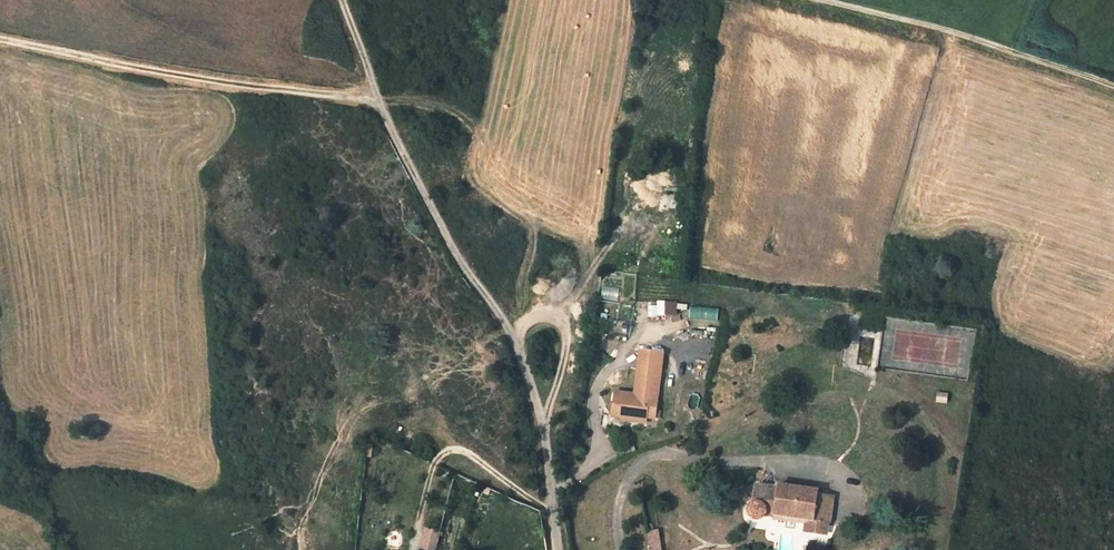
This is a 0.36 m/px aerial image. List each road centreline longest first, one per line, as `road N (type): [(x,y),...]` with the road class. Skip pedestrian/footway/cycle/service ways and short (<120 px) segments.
road 1 (track): [(340,0),(376,101),(460,260),(511,330),(542,418),(552,490)]
road 2 (track): [(376,101),(0,40)]
road 3 (track): [(1113,89),(835,0)]

